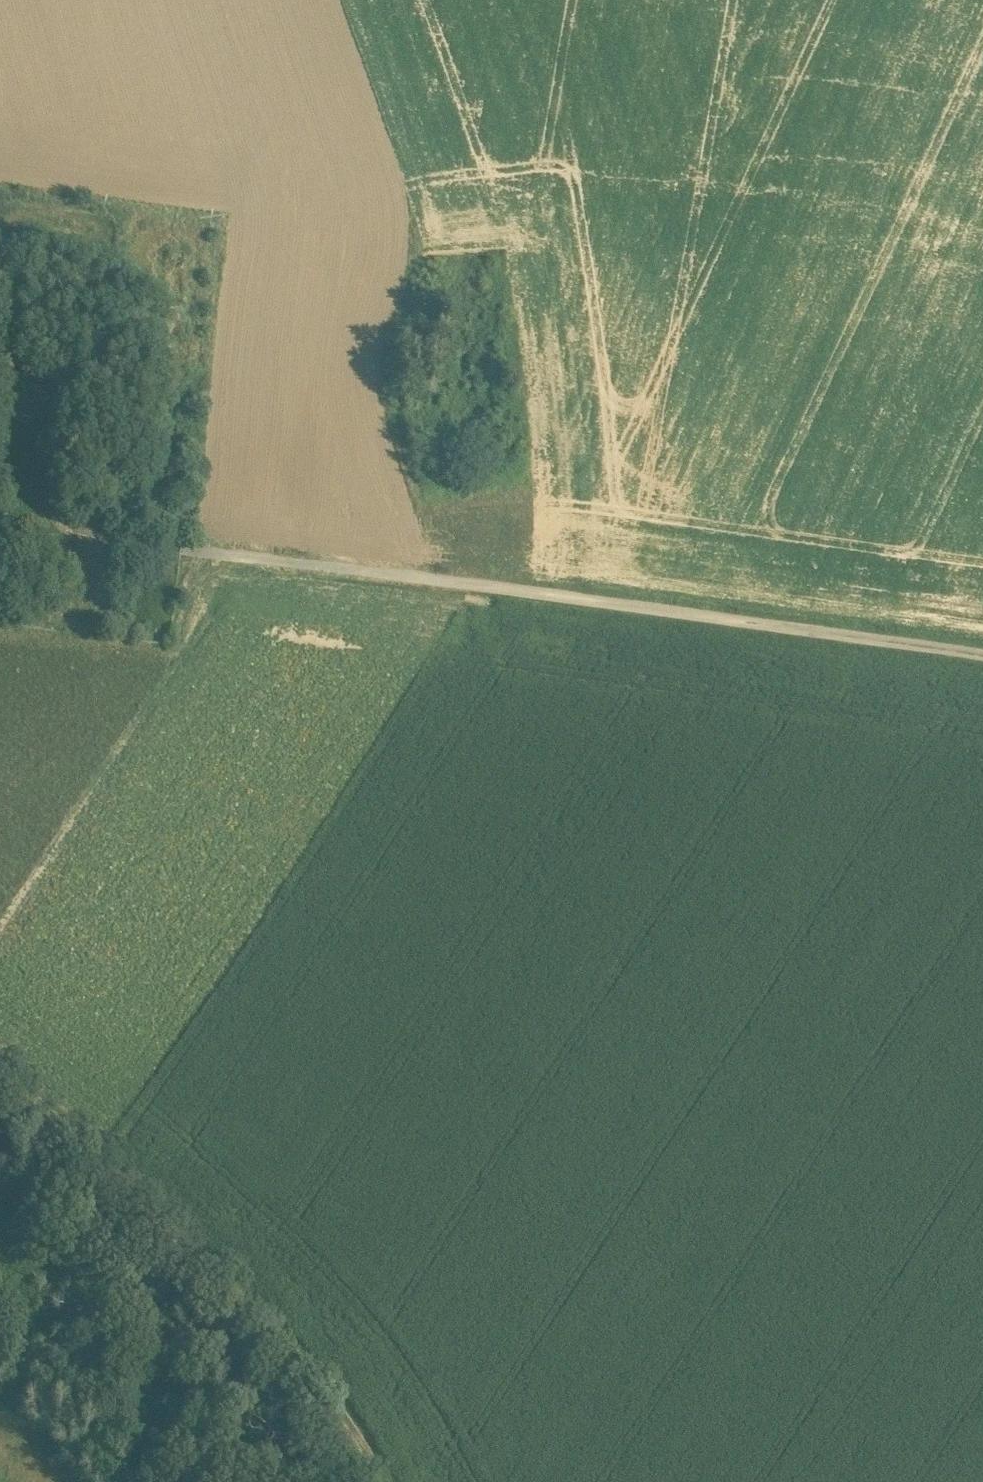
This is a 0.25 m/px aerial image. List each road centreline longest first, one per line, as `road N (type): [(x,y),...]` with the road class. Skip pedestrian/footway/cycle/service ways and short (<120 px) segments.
road 1 (unclassified): [(982,652),(149,544)]
road 2 (track): [(381,1481),(315,1372),(0,1068)]

